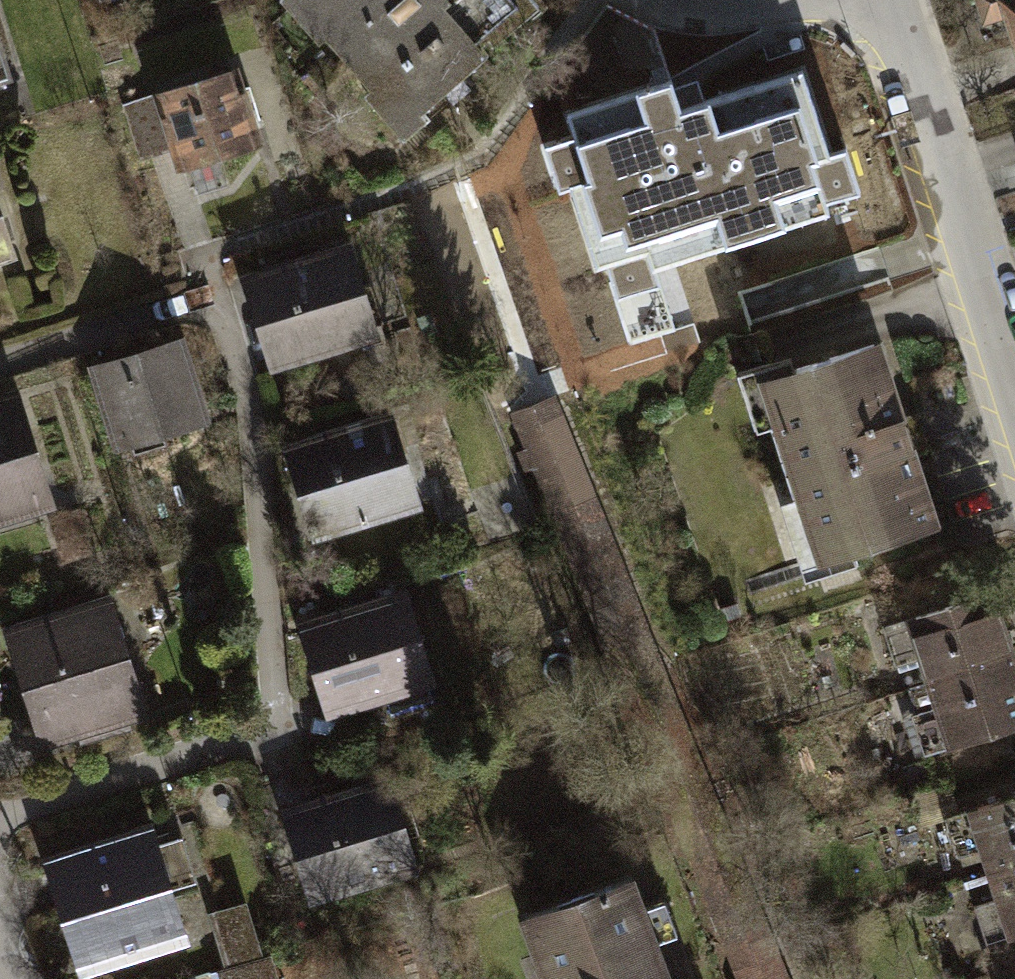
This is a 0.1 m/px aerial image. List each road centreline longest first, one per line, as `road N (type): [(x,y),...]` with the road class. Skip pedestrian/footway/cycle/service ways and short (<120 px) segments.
road 1 (residential): [(0,825),(277,737),(254,426),(208,301),(0,369)]
road 2 (residential): [(890,0),(1014,387)]

